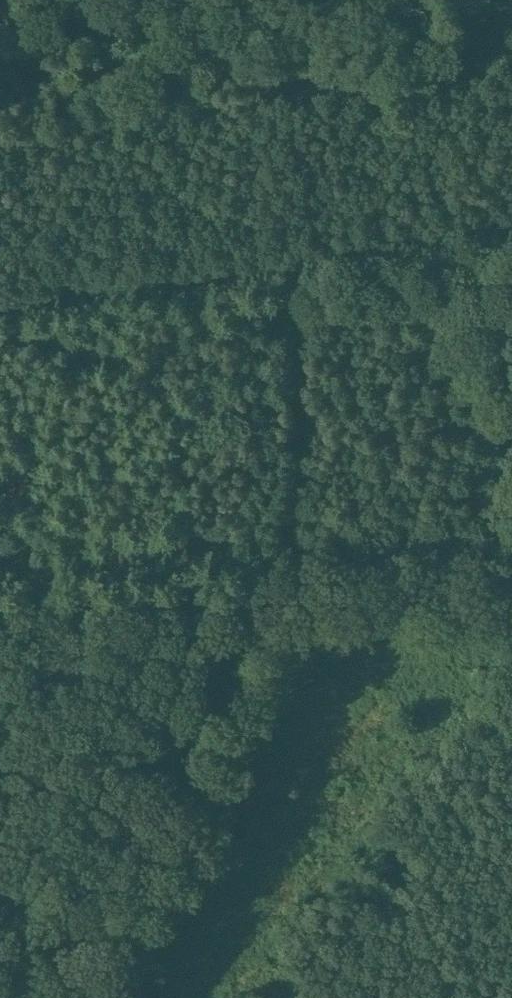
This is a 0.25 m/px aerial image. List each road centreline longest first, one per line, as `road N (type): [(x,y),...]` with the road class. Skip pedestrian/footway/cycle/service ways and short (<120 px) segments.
road 1 (track): [(0,305),(299,264),(511,248)]

